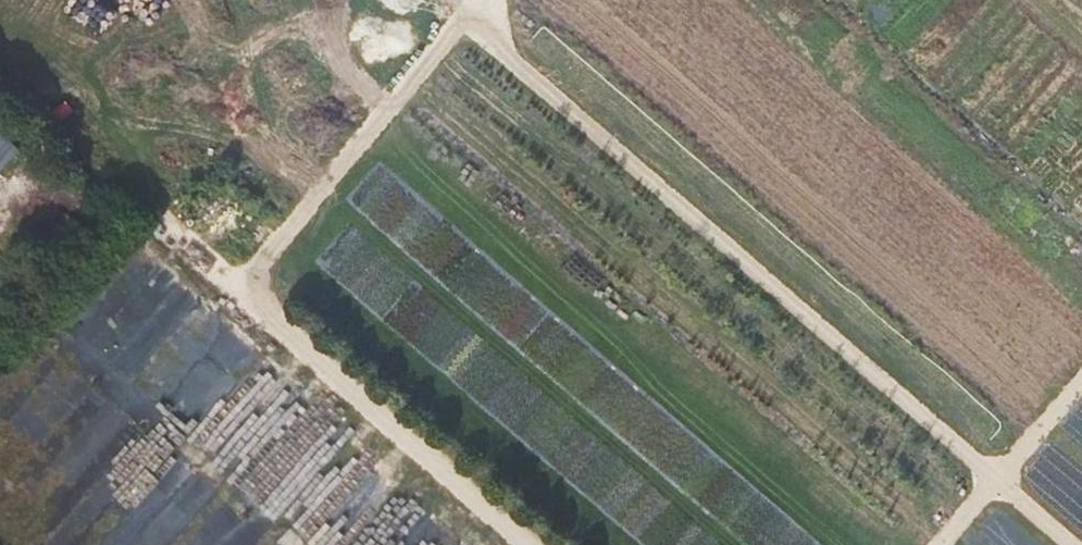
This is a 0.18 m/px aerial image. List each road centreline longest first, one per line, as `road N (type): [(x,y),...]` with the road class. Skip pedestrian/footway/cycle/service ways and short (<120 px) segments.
road 1 (track): [(291,544),(43,325)]
road 2 (track): [(1081,373),(927,544)]

